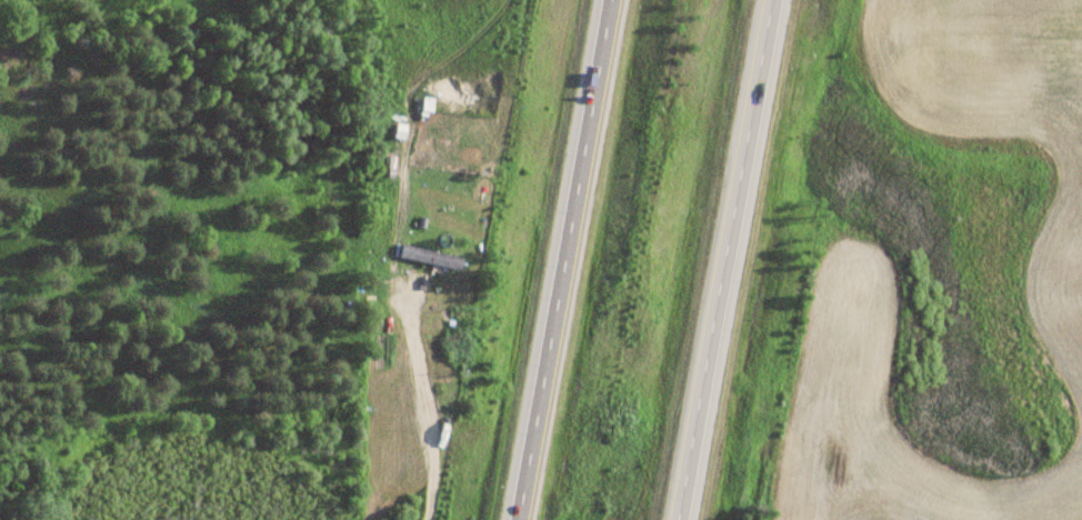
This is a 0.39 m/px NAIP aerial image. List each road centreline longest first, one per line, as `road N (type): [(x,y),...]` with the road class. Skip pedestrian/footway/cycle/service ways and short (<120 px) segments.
road 1 (motorway): [(610,0),(512,519)]
road 2 (motorway): [(679,519),(774,0)]

